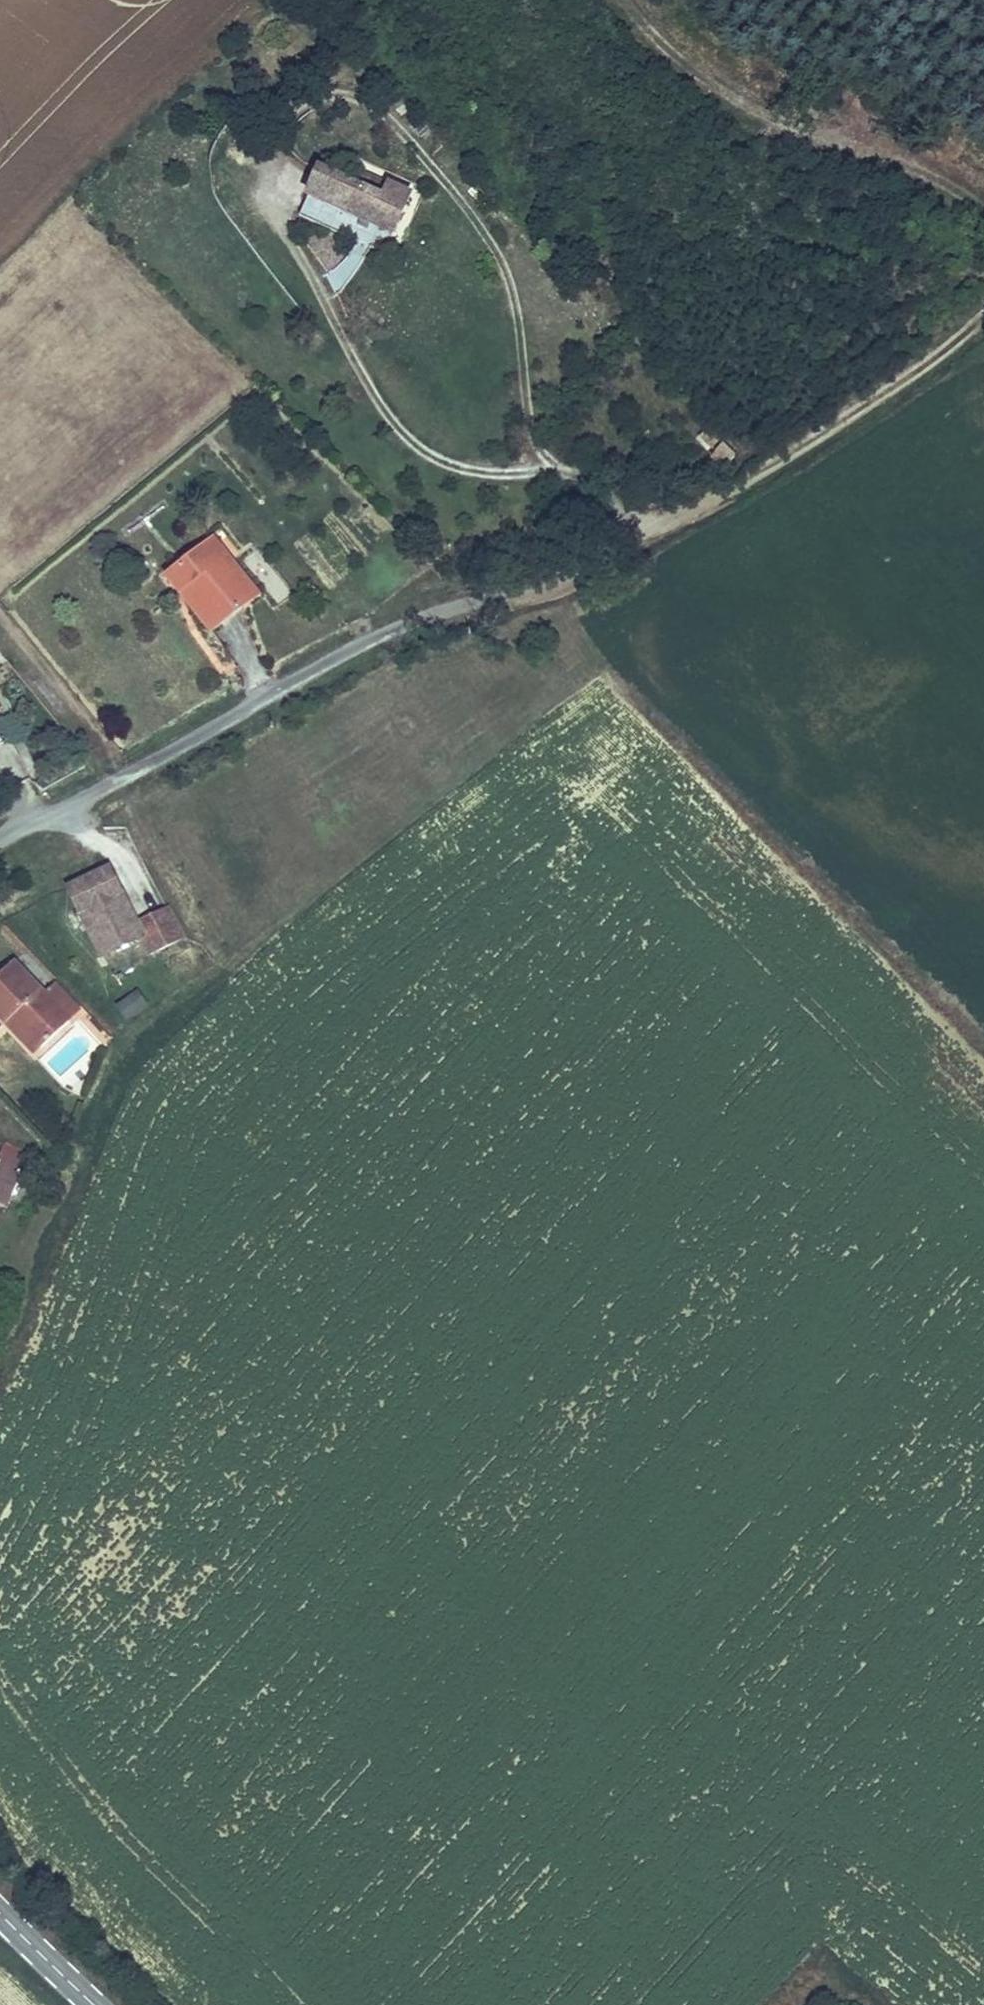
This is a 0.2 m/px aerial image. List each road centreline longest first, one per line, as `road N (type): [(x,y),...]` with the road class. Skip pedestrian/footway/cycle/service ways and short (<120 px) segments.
road 1 (track): [(983,318),(637,539)]
road 2 (track): [(635,0),(704,75),(800,130),(983,196)]
road 3 (secondary): [(0,1897),(99,2004)]

